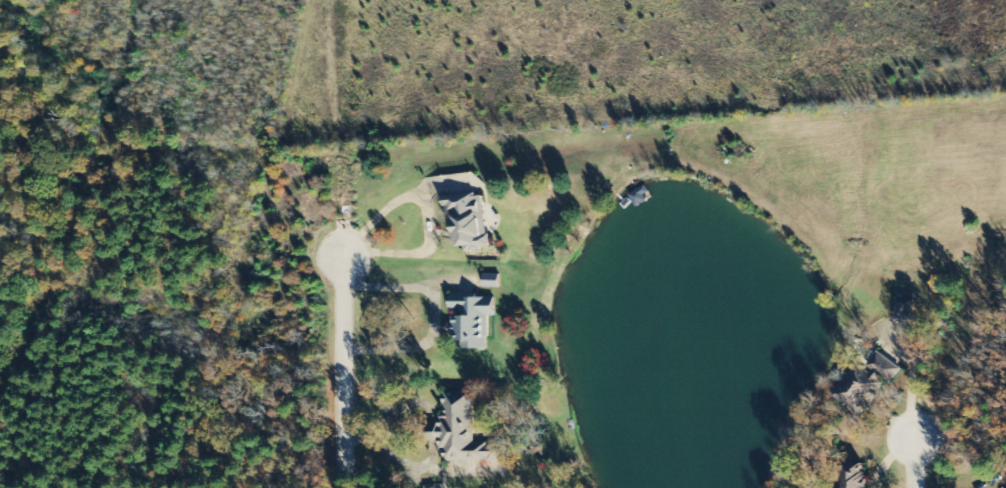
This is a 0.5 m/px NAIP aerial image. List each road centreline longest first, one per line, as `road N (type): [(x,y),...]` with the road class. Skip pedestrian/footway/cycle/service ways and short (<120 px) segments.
road 1 (residential): [(345,258),(344,487)]

